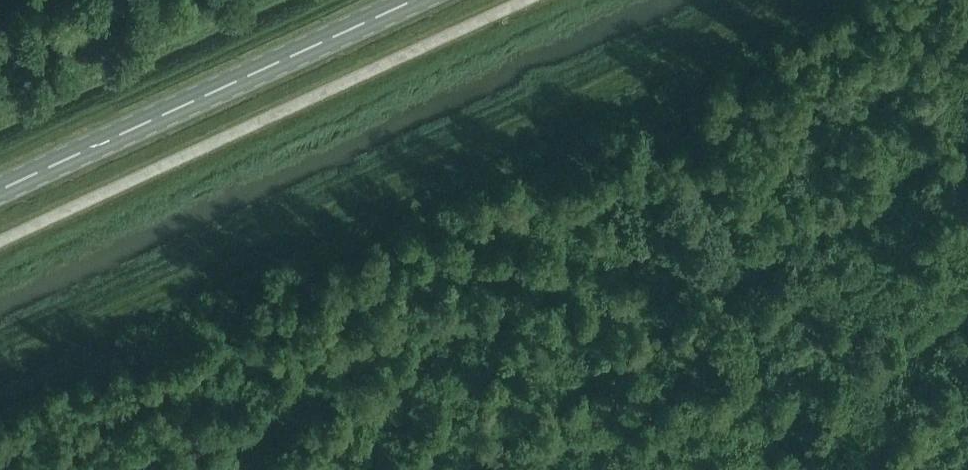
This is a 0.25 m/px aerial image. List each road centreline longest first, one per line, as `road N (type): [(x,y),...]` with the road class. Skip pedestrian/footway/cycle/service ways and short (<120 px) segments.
road 1 (primary): [(0,197),(392,0)]

